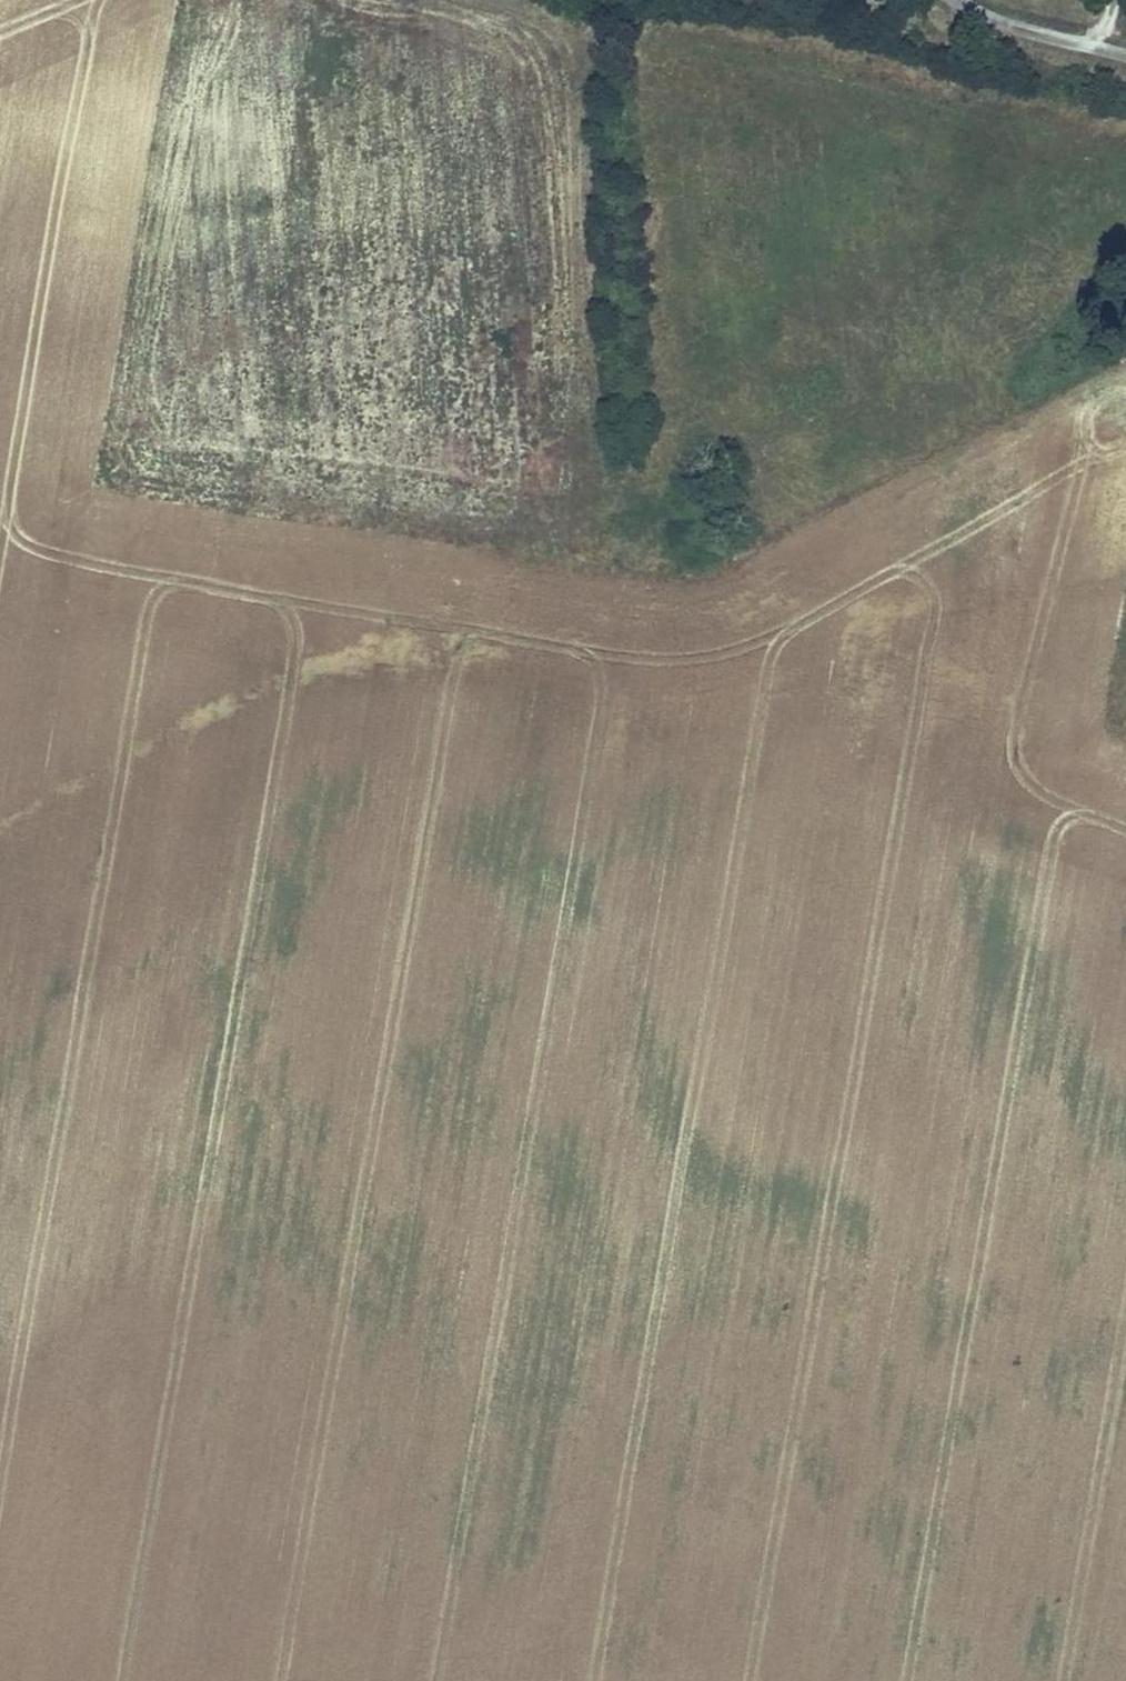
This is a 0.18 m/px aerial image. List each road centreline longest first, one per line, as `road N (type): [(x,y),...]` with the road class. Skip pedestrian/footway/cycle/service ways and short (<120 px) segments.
road 1 (unclassified): [(1125,54),(1005,23),(962,0)]

